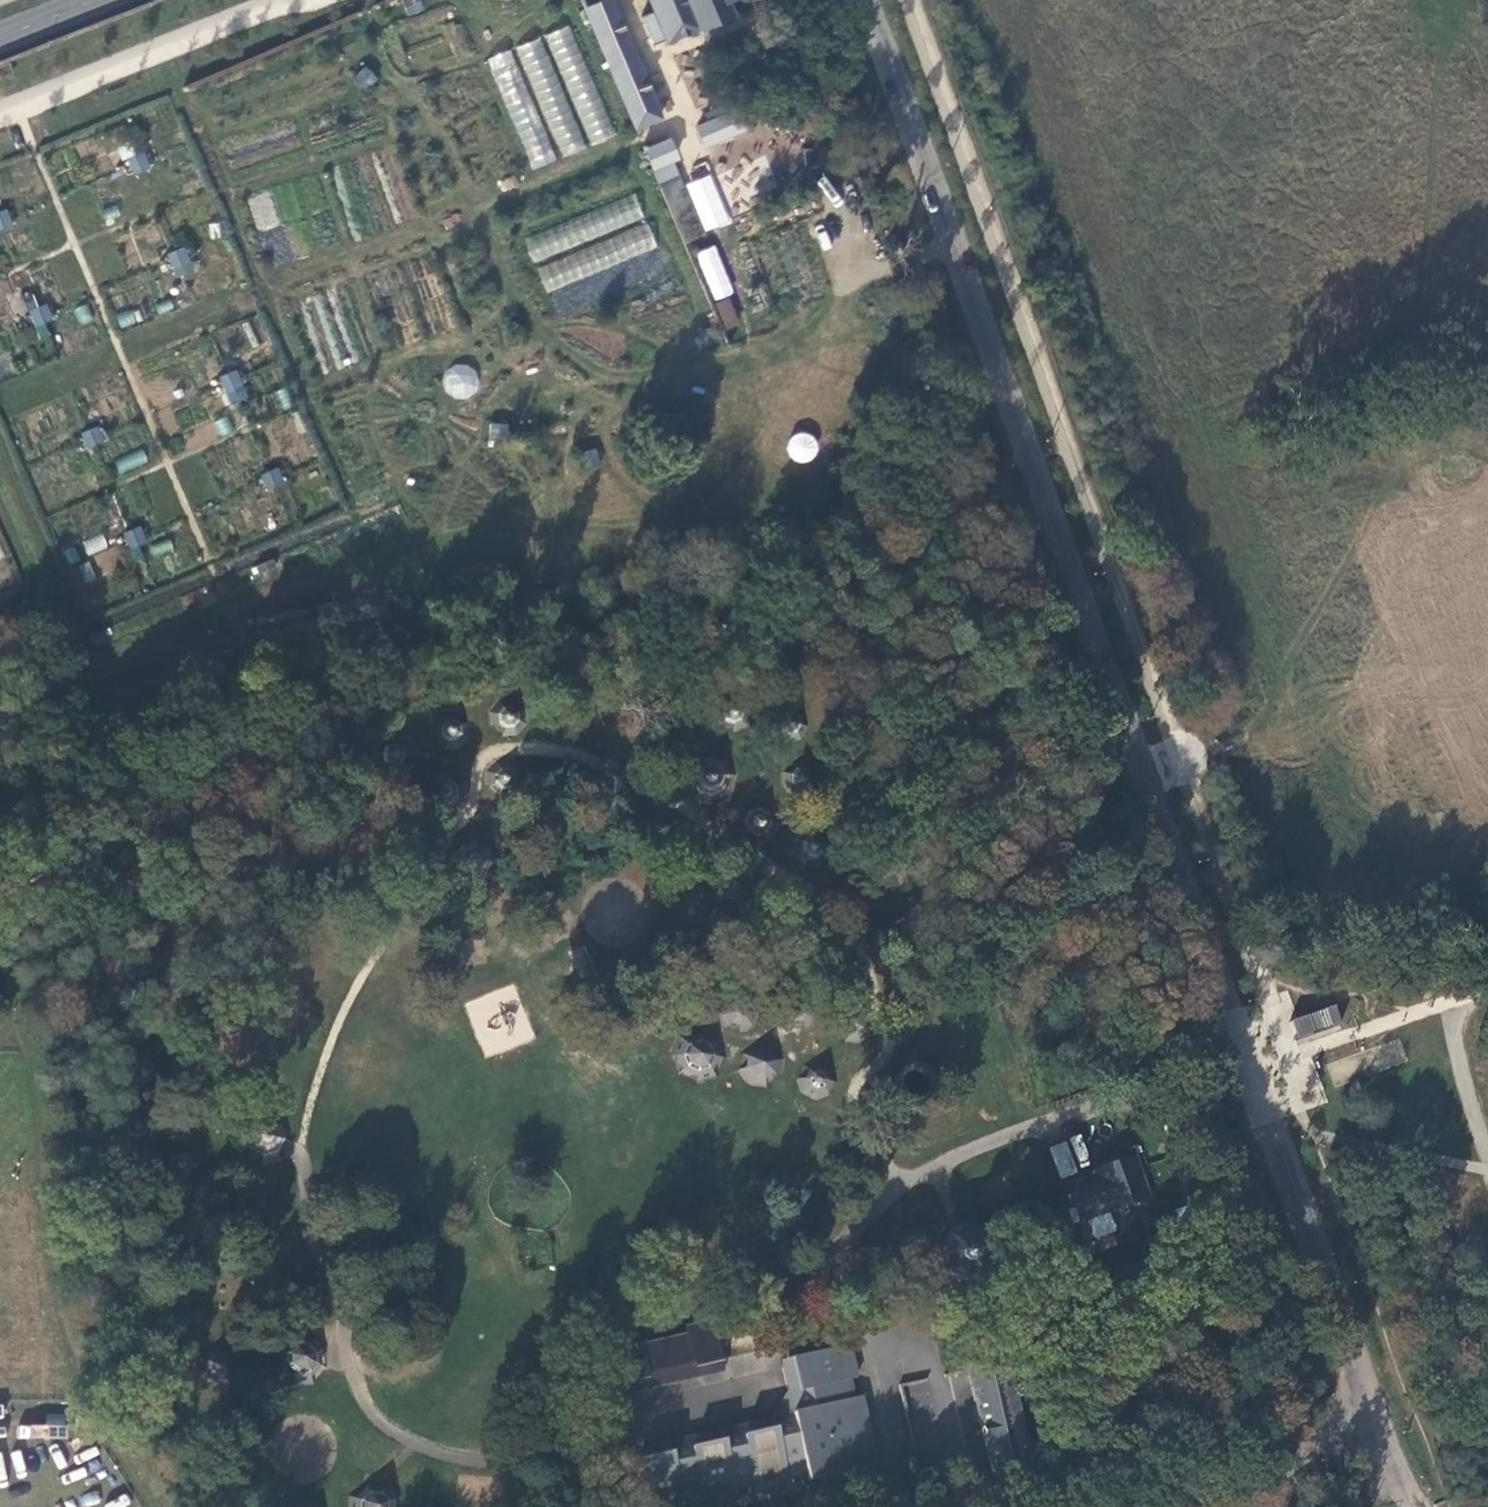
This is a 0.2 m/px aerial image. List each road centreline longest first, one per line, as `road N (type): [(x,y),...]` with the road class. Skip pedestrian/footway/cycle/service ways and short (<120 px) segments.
road 1 (unclassified): [(1369,1388),(861,0)]
road 2 (track): [(1487,442),(1318,500),(1270,544),(1270,720),(1137,762)]
road 3 (track): [(1369,1388),(1412,1506)]

